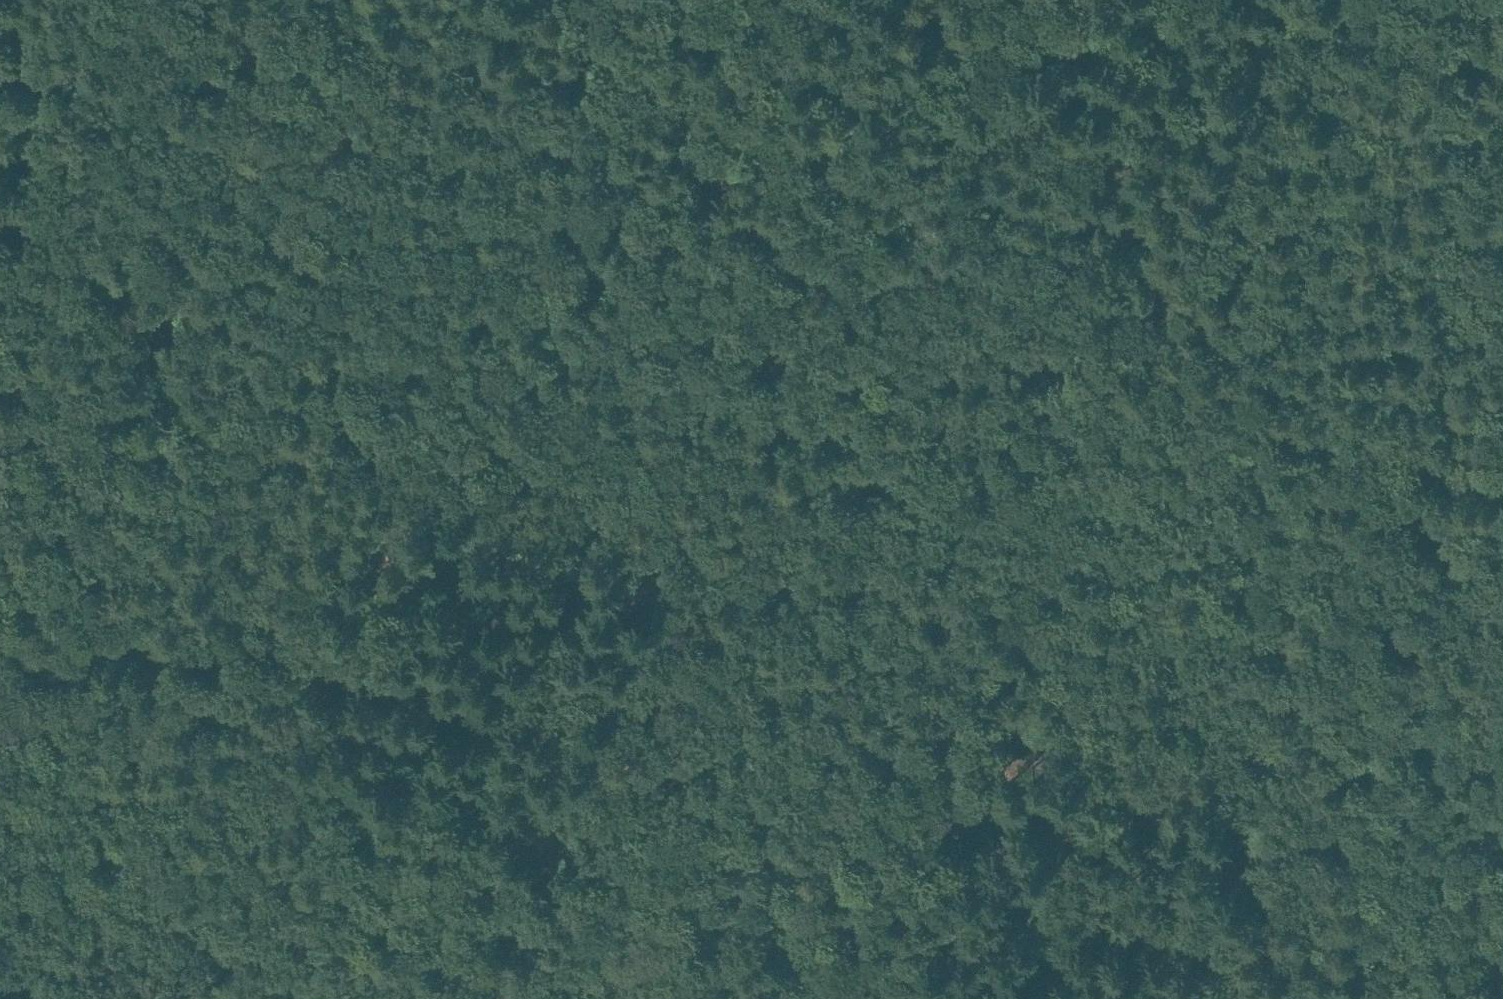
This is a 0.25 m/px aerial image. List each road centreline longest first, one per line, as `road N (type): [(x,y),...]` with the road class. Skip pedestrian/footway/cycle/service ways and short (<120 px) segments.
road 1 (track): [(1502,517),(1307,998)]
road 2 (track): [(0,170),(69,0)]
road 3 (track): [(132,998),(0,947)]

